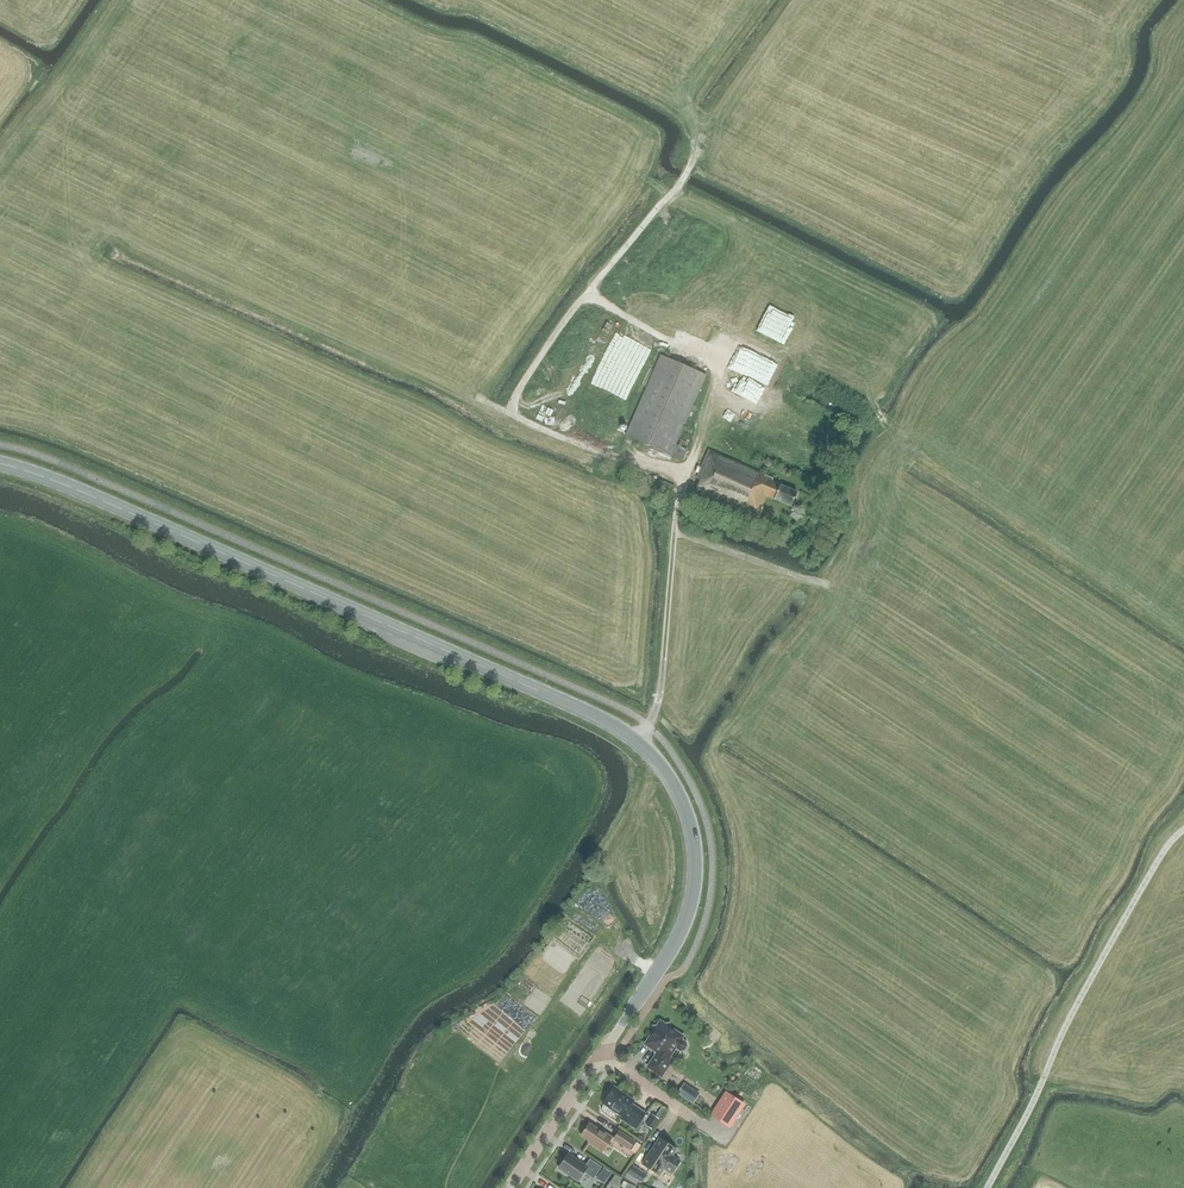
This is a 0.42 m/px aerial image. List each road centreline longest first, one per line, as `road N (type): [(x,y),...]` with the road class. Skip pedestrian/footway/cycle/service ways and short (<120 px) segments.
road 1 (tertiary): [(600,1055),(671,950),(690,904),(693,835),(656,760),(588,712),(0,464)]
road 2 (unclassified): [(984,1187),(1170,843)]
road 3 (track): [(638,743),(661,688),(681,484)]
road 4 (tertiary): [(510,1187),(600,1055)]

